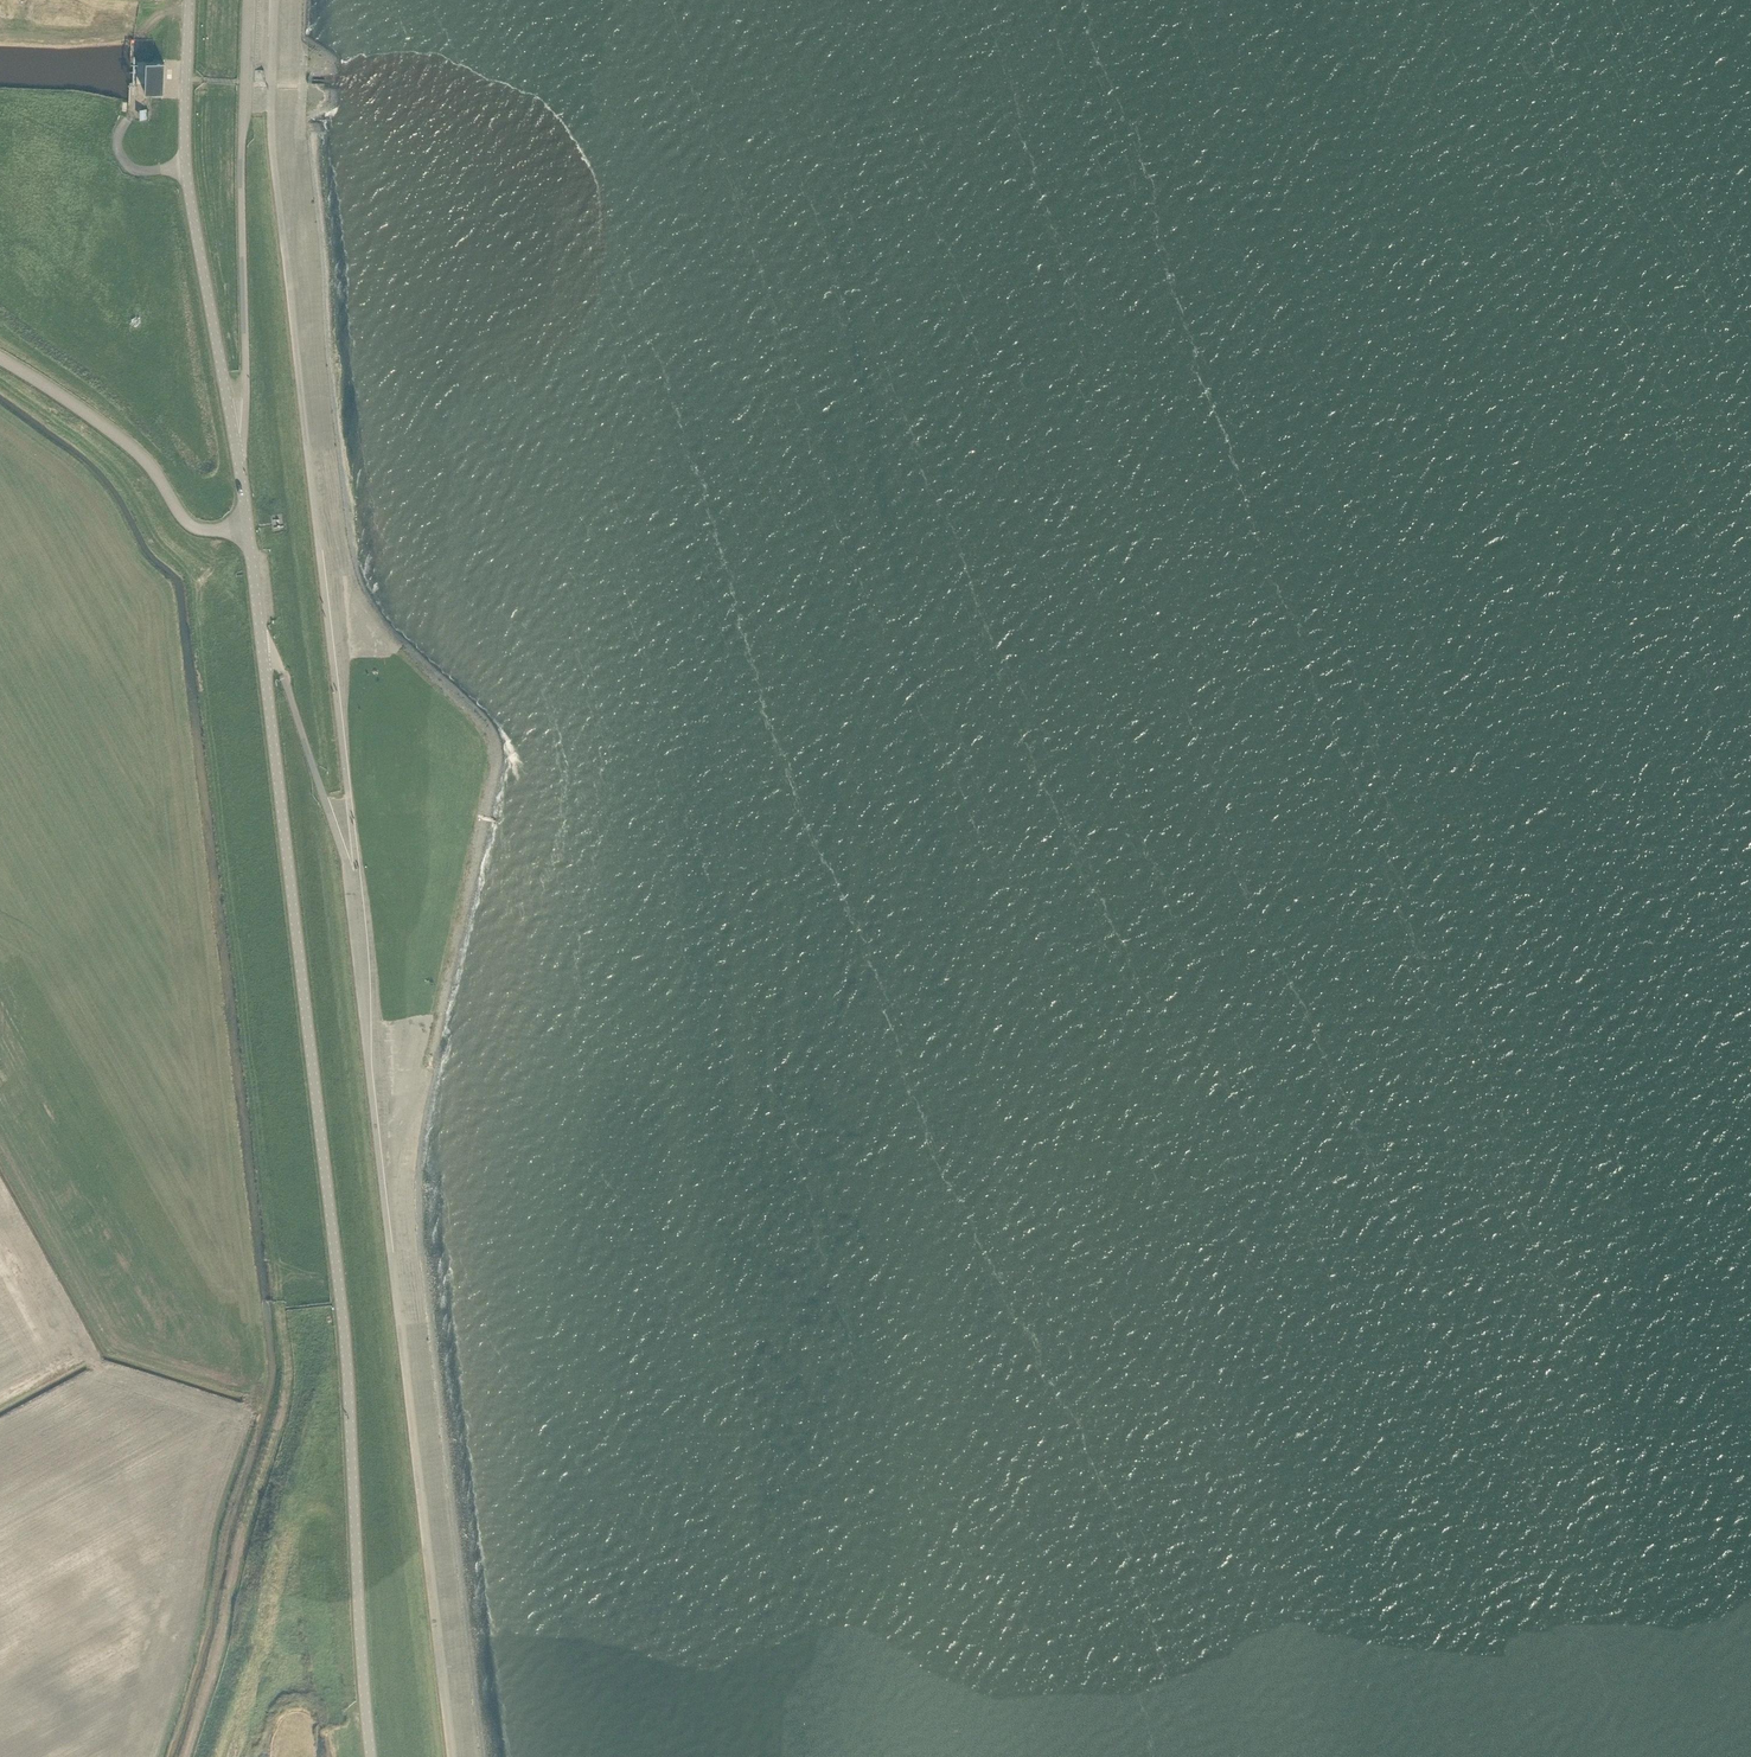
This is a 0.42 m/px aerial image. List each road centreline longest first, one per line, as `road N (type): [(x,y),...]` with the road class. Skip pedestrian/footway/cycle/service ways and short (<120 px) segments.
road 1 (tertiary): [(371,1756),(344,1333),(248,528)]
road 2 (tertiary): [(248,528),(189,199),(189,0)]
road 3 (tertiary): [(0,362),(131,446),(187,522),(202,530),(248,528)]

